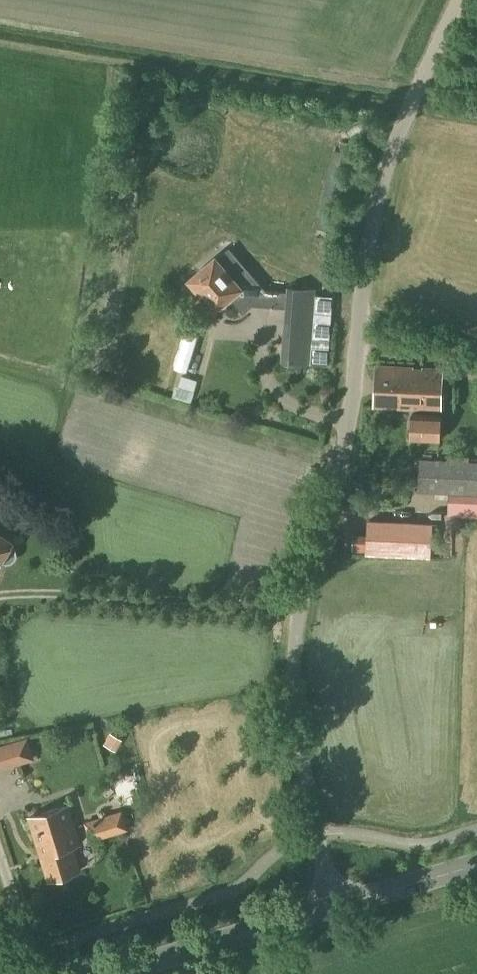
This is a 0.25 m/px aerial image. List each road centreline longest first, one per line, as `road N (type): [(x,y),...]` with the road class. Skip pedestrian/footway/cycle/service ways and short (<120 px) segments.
road 1 (unclassified): [(330,907),(297,726),(297,623),(346,439),(380,191),(461,0)]
road 2 (secondary): [(107,973),(330,907)]
road 3 (secondary): [(330,907),(476,862)]

